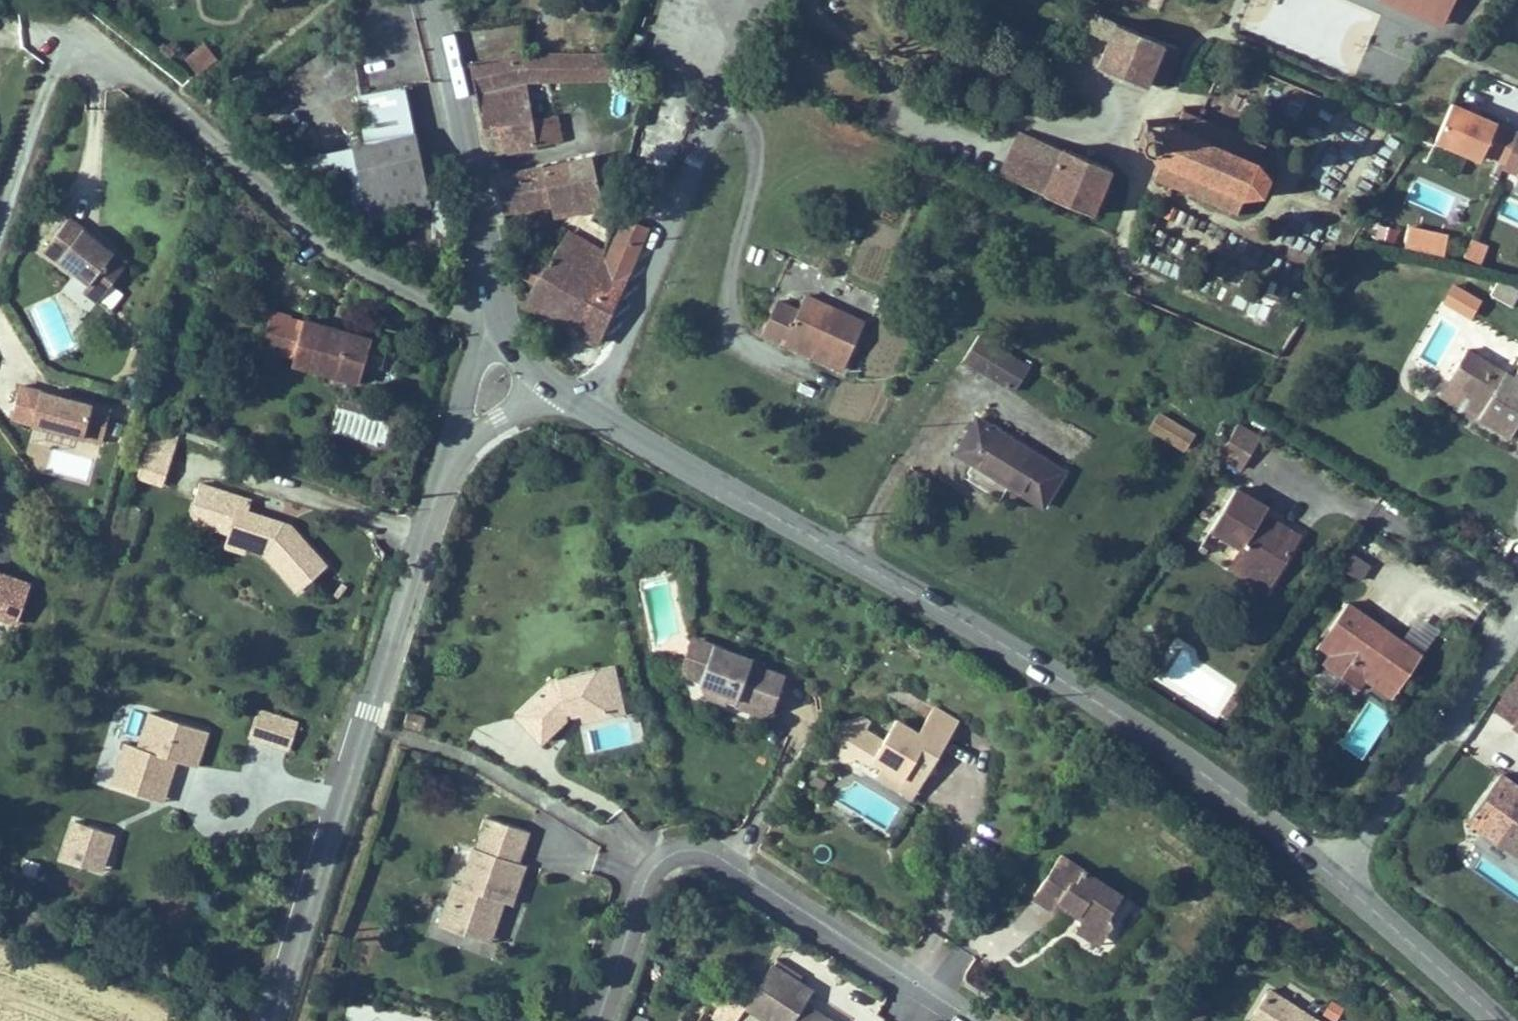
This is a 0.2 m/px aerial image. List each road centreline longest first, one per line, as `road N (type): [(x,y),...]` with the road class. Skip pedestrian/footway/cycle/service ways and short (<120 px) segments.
road 1 (tertiary): [(1330,875),(1223,787),(1120,719),(589,412)]
road 2 (residential): [(0,232),(77,26),(314,234),(380,279),(456,305),(496,302)]
road 3 (tertiary): [(273,1020),(449,461)]
road 4 (tertiary): [(589,412),(764,0)]
road 5 (residential): [(975,1020),(709,853),(670,857),(644,887)]
road 6 (tertiary): [(496,302),(434,0)]
road 7 (residential): [(1517,637),(1330,875)]
road 8 (tertiary): [(1495,1020),(1330,875)]
road 9 (tertiary): [(506,330),(487,342),(473,367),(449,461)]
road 10 (residential): [(644,887),(599,1020)]
road 11 (tertiary): [(449,461),(546,384)]

